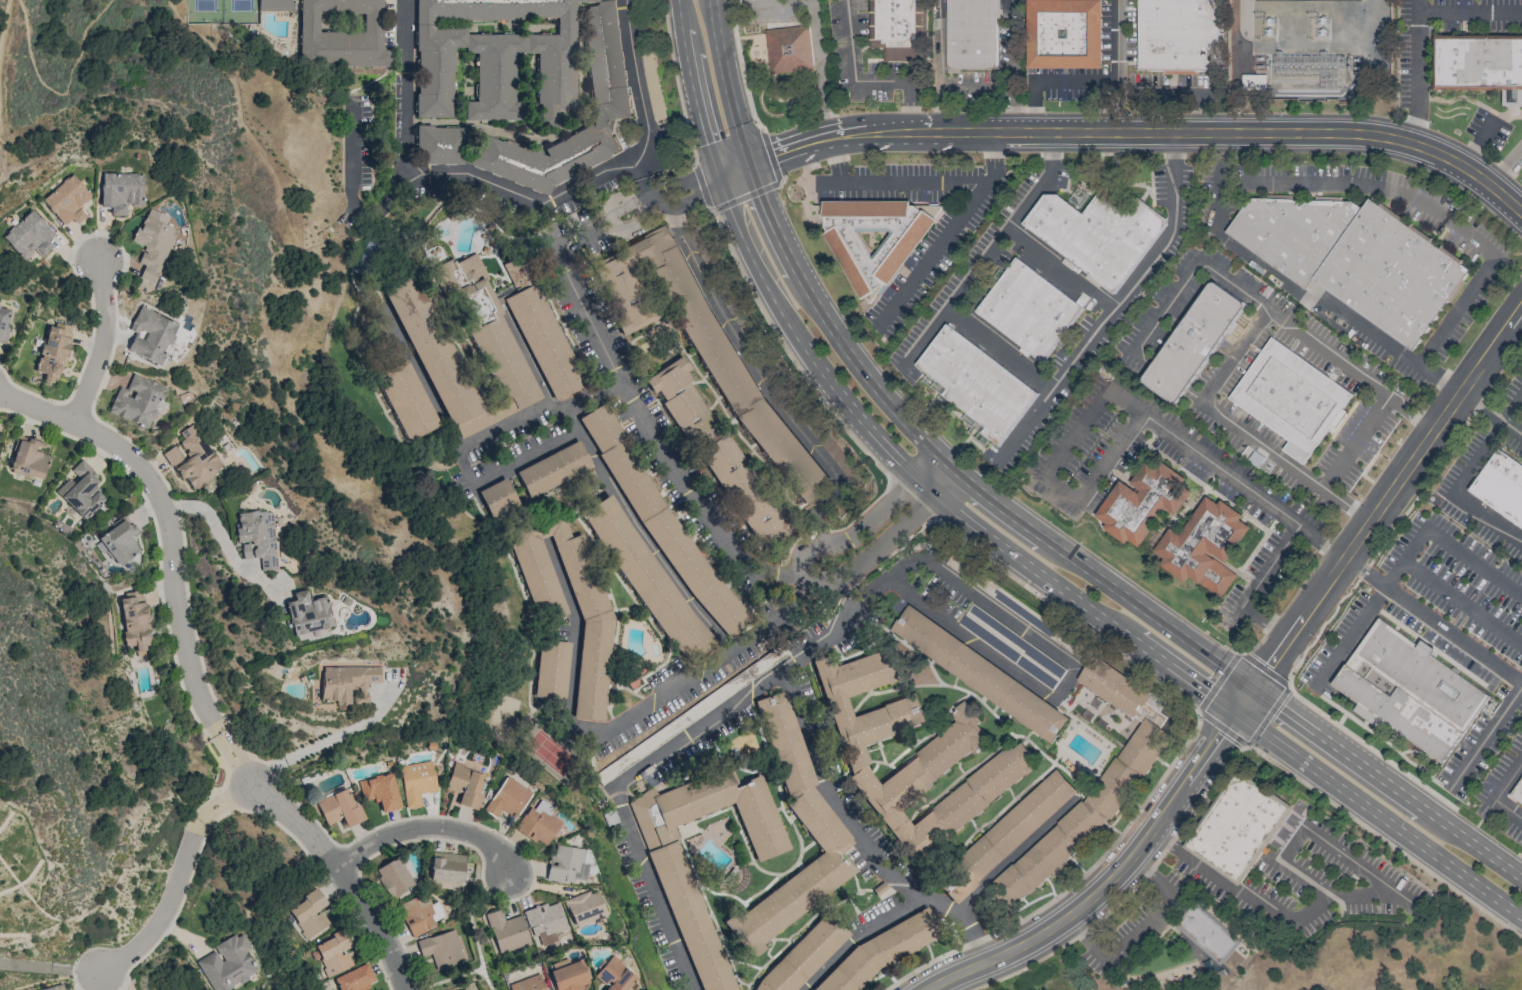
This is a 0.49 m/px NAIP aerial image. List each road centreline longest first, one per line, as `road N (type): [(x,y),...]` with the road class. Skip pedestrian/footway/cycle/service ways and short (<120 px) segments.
road 1 (primary): [(677,0),(685,62),(744,246),(793,331),(869,430),(988,539),(1521,918)]
road 2 (residential): [(719,177),(809,145),(908,131),(1357,135),(1450,160),(1521,214)]
road 3 (primary): [(1264,699),(944,464),(826,325),(773,232),(747,166)]
road 4 (residential): [(1235,713),(1521,308)]
road 5 (residential): [(221,733),(183,642),(171,521),(149,475),(119,445),(0,393)]
road 6 (residential): [(926,989),(1024,944),(1081,906),(1139,849),(1235,713)]
road 7 (residential): [(408,989),(354,887),(221,733)]
road 8 (residential): [(252,777),(202,821),(173,898),(129,952),(92,971),(52,967)]
road 9 (primary): [(1451,830),(1264,699)]
road 10 (residential): [(340,868),(392,834),(451,828),(493,843),(516,878)]
road 11 (residential): [(76,425),(105,353),(103,259)]
road 12 (primary): [(747,166),(709,0)]
road 13 (track): [(11,0),(3,131)]

